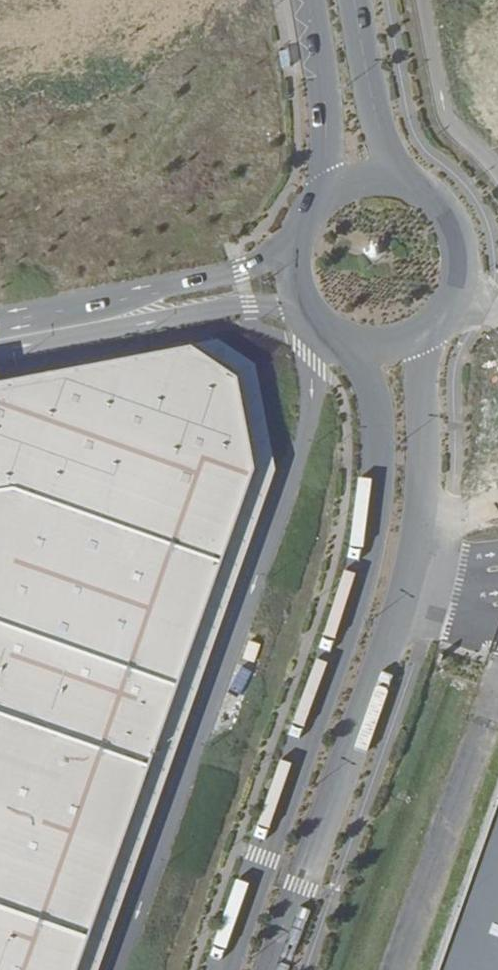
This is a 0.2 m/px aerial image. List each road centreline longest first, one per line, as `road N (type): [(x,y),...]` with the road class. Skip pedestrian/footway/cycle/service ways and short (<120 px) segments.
road 1 (tertiary): [(333,328),(361,385),(365,484),(345,611),(224,969)]
road 2 (tertiary): [(275,969),(417,545),(424,326)]
road 3 (tertiary): [(307,0),(327,111),(312,200)]
road 4 (tertiary): [(414,179),(373,106),(355,0)]
road 5 (tertiary): [(424,326),(454,291),(461,240),(452,215),(414,179)]
road 6 (tertiary): [(312,200),(291,254),(296,283),(333,328)]

